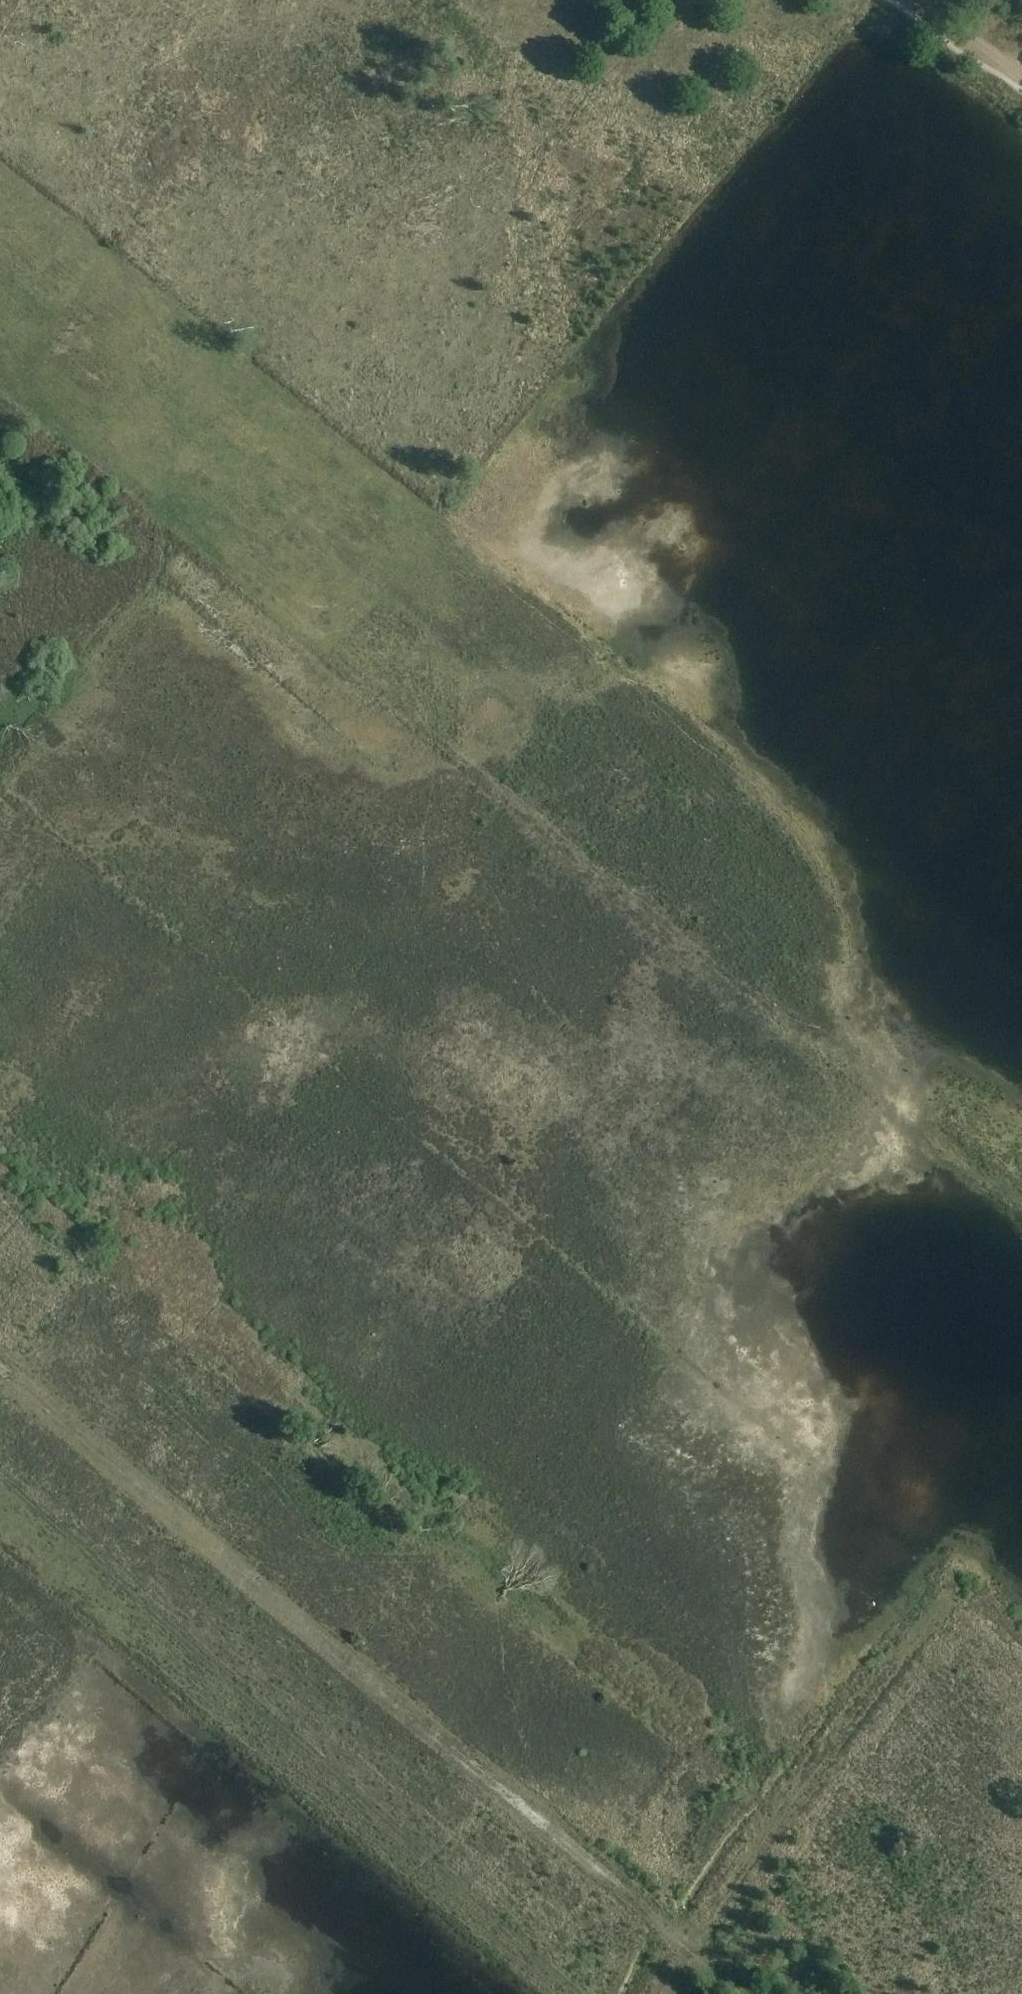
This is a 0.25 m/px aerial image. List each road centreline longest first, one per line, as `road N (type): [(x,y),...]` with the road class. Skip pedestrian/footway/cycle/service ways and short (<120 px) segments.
road 1 (track): [(0,1361),(743,1993)]
road 2 (track): [(1021,72),(915,0)]

